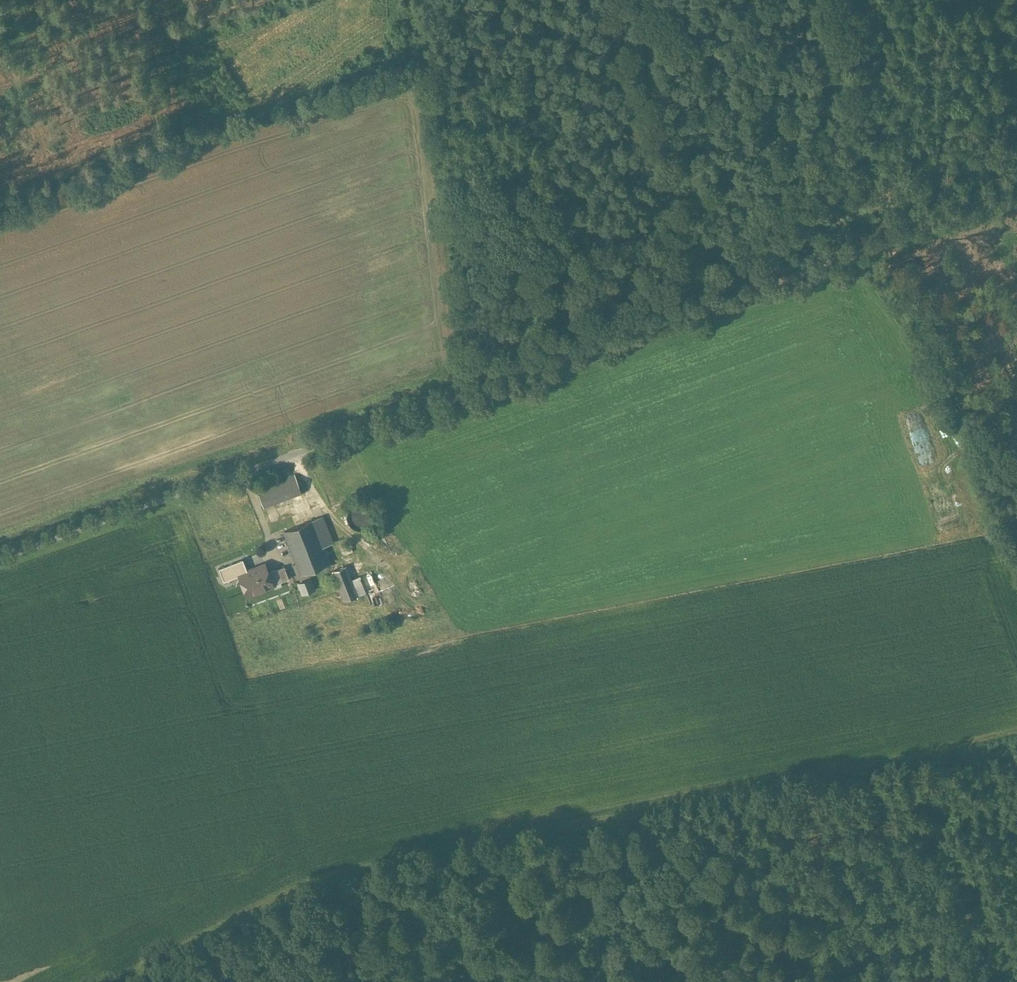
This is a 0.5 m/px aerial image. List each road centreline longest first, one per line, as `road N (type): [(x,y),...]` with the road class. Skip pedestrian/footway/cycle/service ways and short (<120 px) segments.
road 1 (unclassified): [(0,558),(1016,199)]
road 2 (track): [(109,981),(336,872),(1016,735)]

